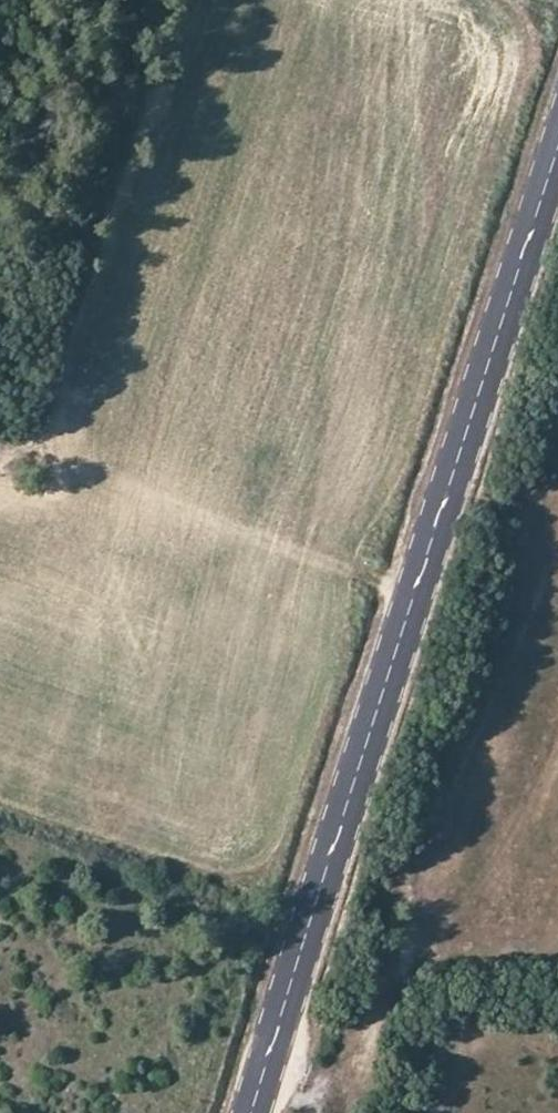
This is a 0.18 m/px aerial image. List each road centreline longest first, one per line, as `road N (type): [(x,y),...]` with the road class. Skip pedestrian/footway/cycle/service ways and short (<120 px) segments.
road 1 (tertiary): [(557,129),(251,1112)]
road 2 (track): [(410,599),(0,450)]

